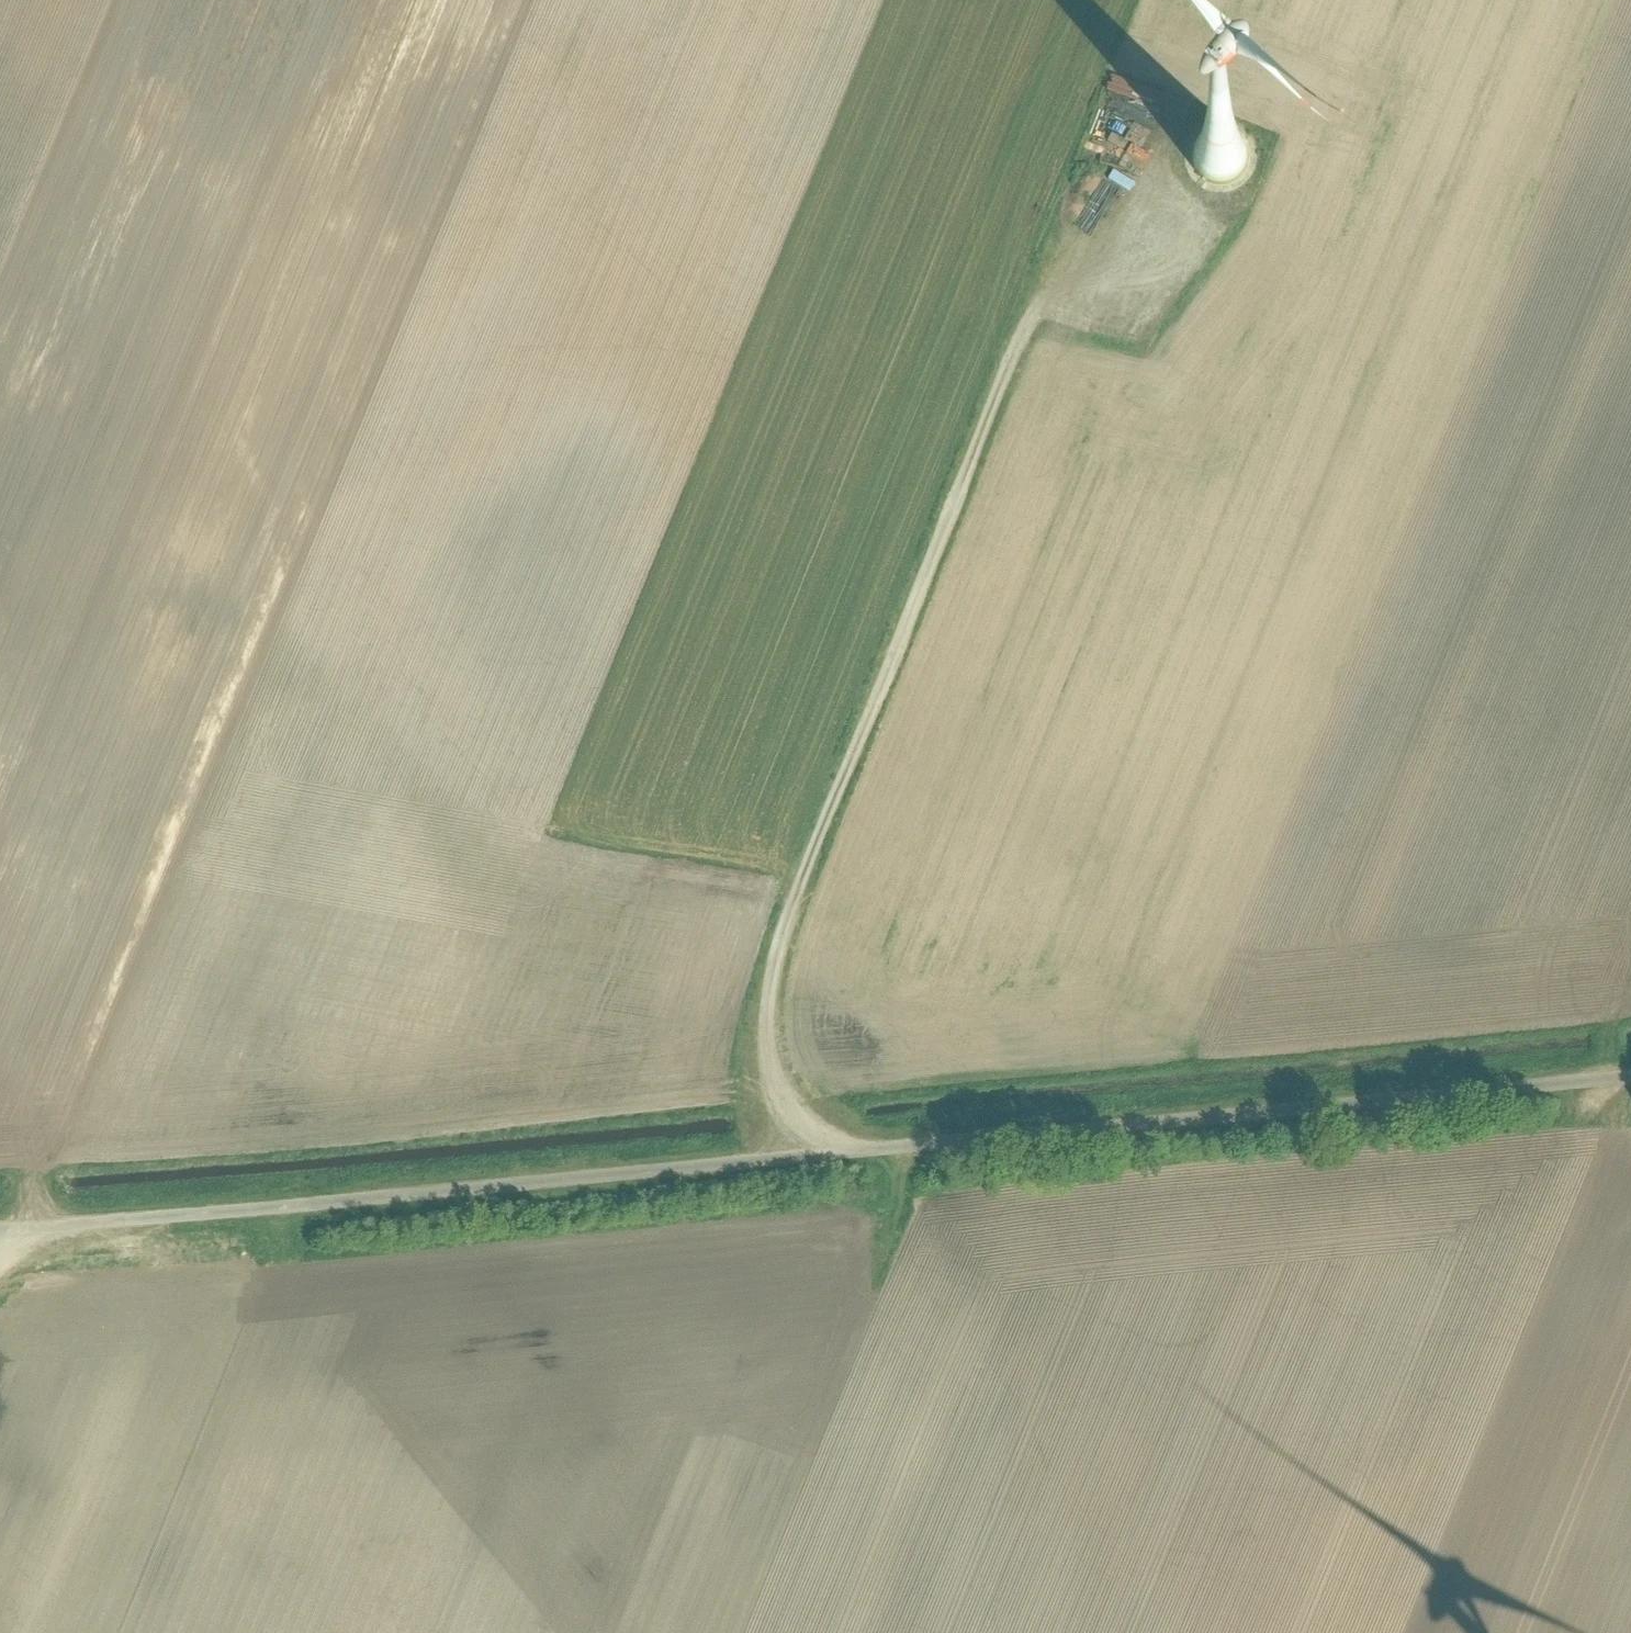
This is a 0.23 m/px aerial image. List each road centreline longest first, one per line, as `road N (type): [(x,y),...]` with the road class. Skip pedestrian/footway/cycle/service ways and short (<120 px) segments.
road 1 (track): [(1630,1082),(0,1224)]
road 2 (track): [(823,1153),(769,1060),(780,950),(887,665),(1032,319),(1167,258)]

